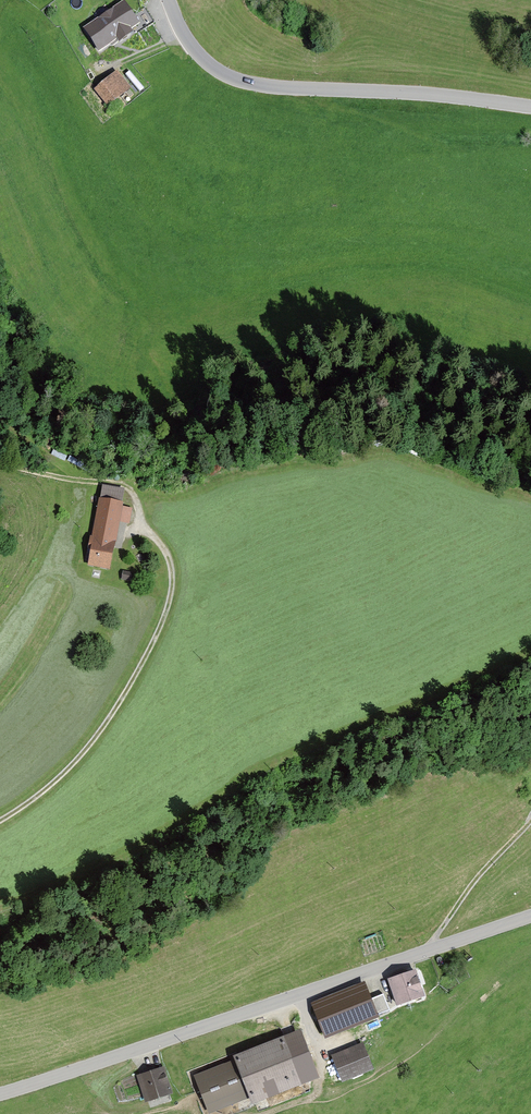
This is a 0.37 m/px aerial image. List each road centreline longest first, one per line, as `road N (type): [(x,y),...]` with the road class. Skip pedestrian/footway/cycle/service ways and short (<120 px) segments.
road 1 (tertiary): [(0,1093),(530,916)]
road 2 (track): [(0,817),(64,773),(100,732),(165,617),(172,564),(124,484),(0,464)]
road 3 (tertiary): [(530,108),(237,82),(208,66),(170,0)]

